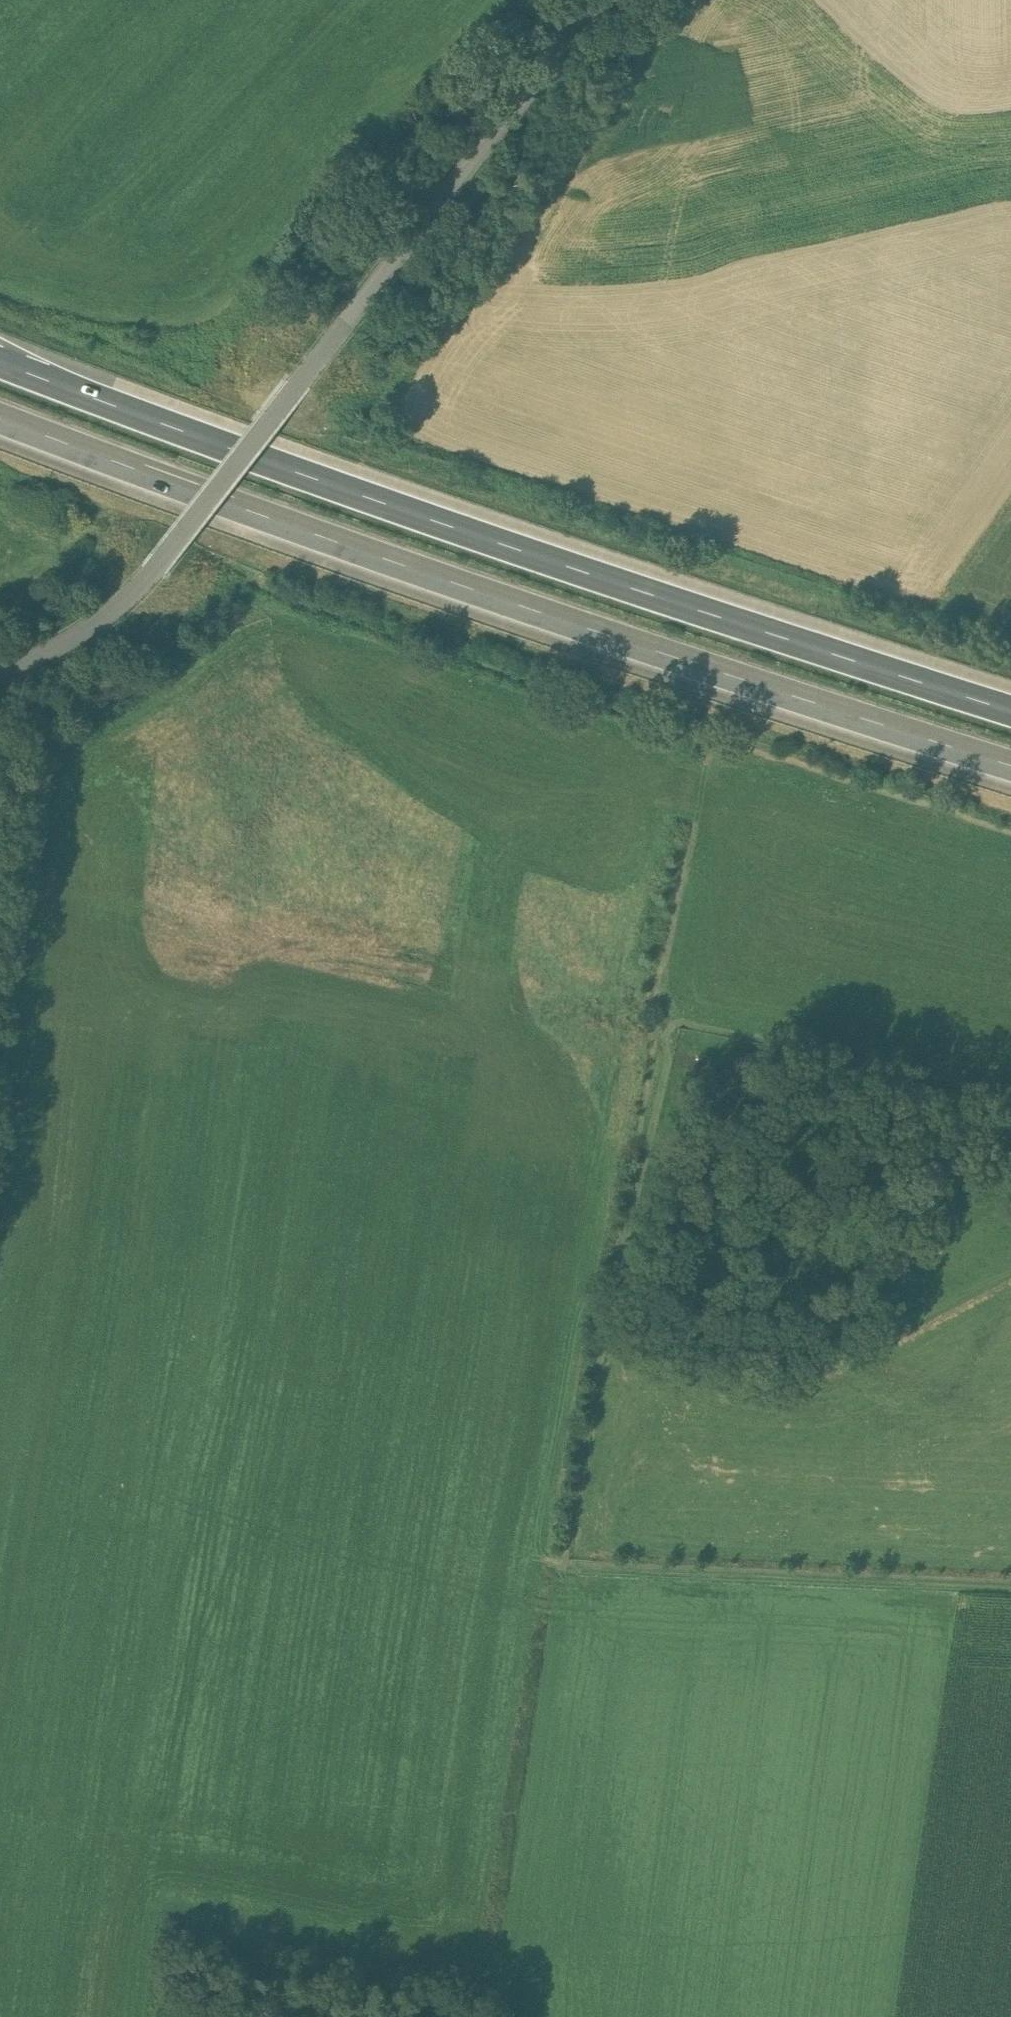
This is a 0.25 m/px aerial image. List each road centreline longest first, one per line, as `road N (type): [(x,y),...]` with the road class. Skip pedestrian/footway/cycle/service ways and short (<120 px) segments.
road 1 (motorway): [(1010,709),(0,362)]
road 2 (motorway): [(0,434),(281,540),(1010,777)]
road 3 (unclassified): [(0,661),(50,648),(149,574),(363,298),(613,0)]

